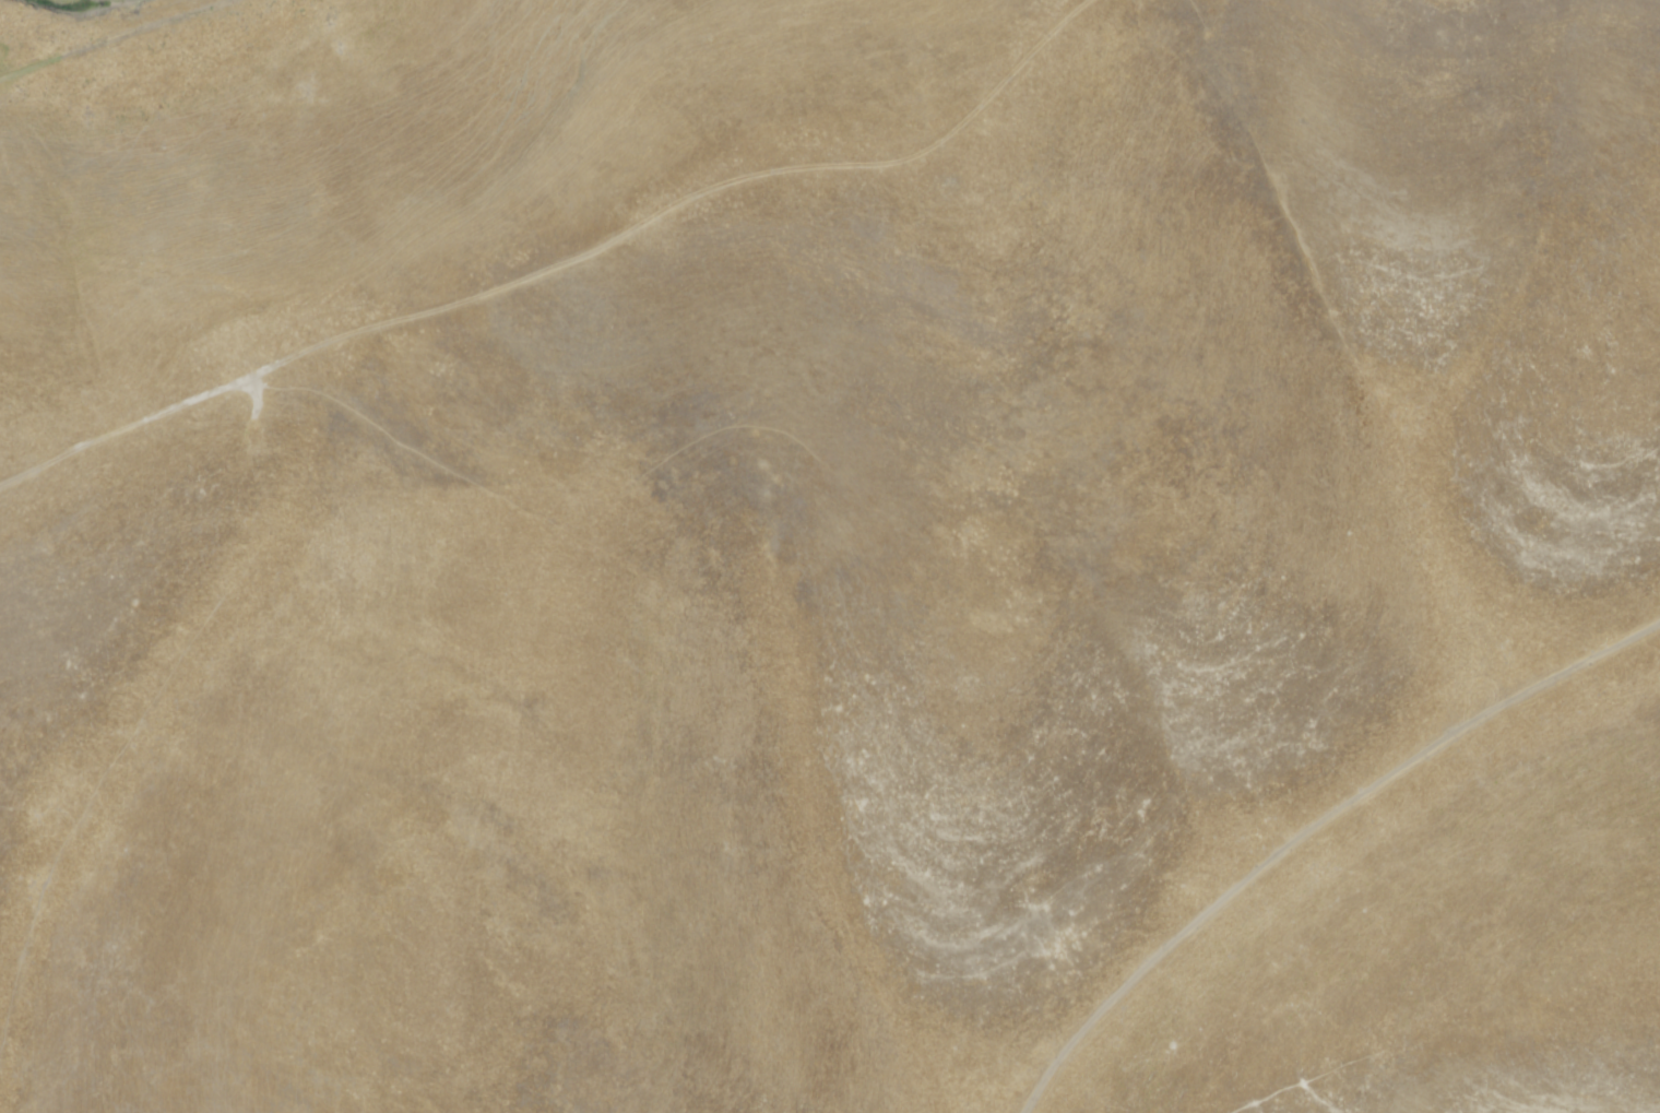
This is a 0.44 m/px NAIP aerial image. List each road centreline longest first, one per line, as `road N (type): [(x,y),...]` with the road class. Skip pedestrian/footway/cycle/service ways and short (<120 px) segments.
road 1 (track): [(1021,1112),(1044,1067),(1191,919),(1420,742),(1659,617)]
road 2 (track): [(252,0),(0,82)]

